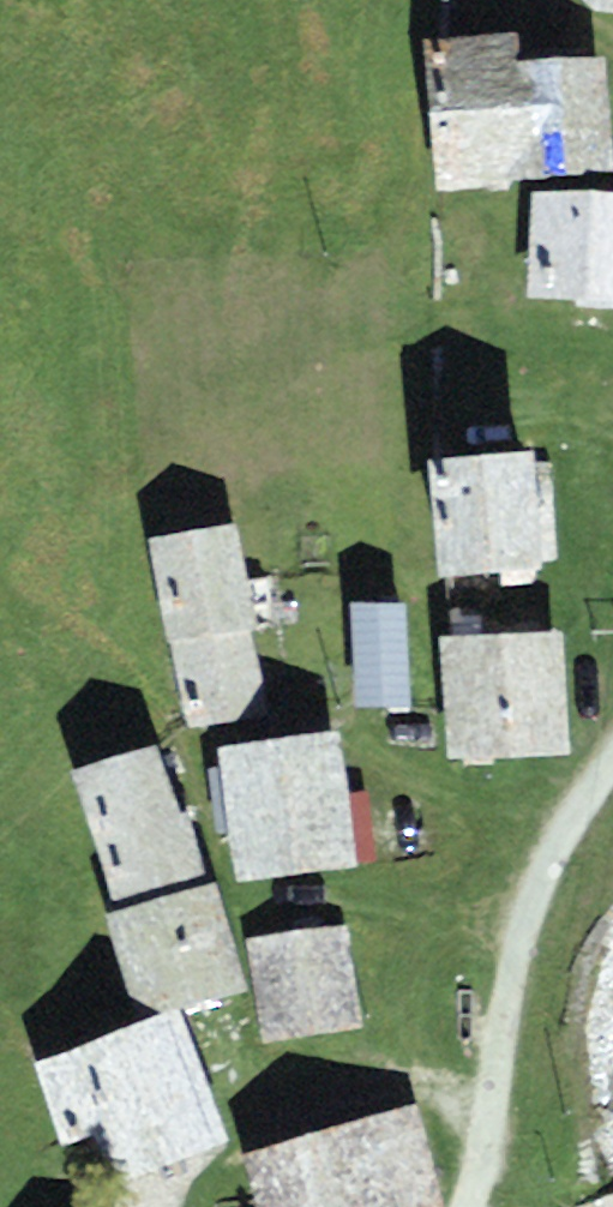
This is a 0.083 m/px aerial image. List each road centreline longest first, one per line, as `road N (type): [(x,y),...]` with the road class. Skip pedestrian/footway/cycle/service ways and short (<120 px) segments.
road 1 (residential): [(612,751),(561,824),(527,911),(472,1206)]

